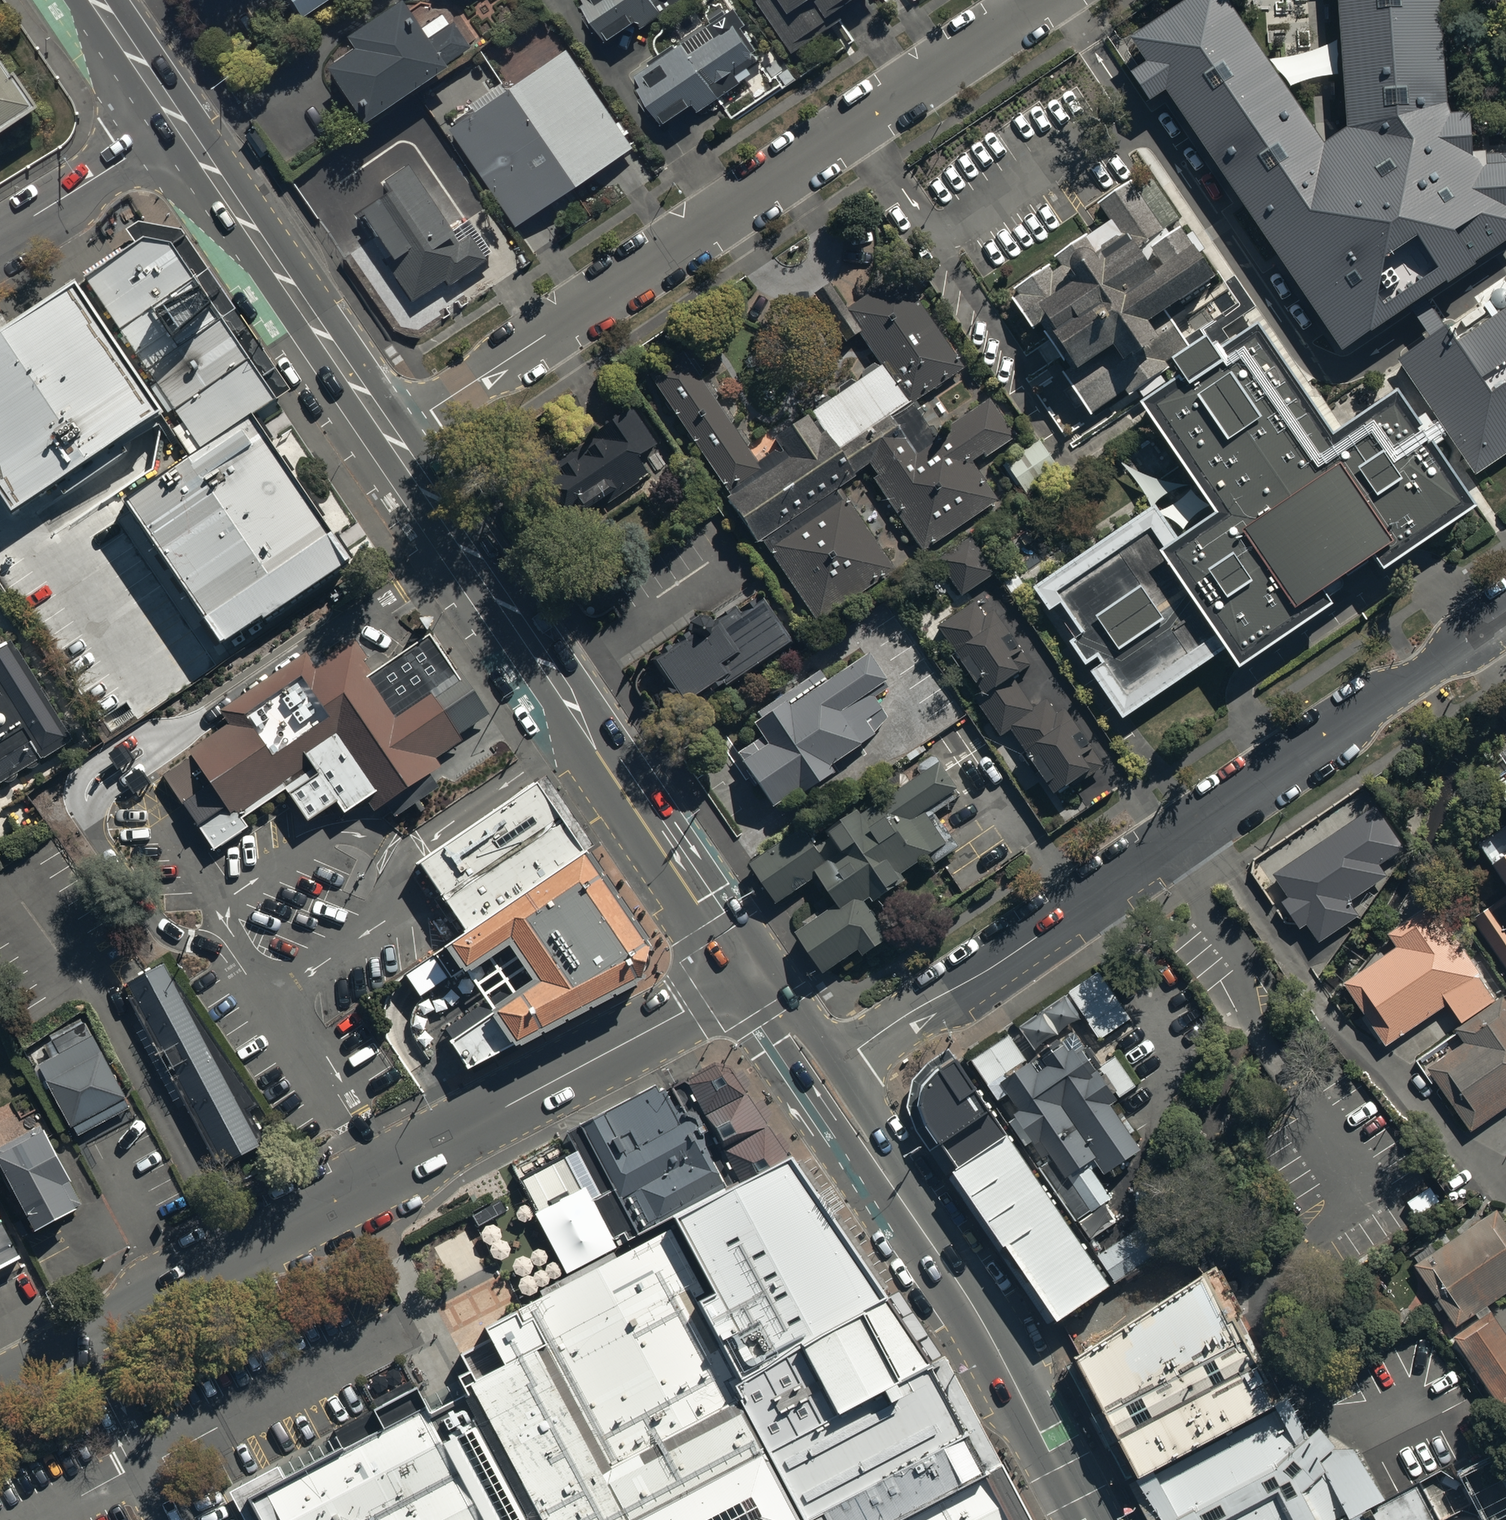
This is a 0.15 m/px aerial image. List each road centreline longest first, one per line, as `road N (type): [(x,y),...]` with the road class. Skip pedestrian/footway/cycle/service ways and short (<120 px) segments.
road 1 (residential): [(0,1379),(750,976)]
road 2 (residential): [(822,1074),(982,974),(1505,617)]
road 3 (residential): [(390,441),(1047,0)]
road 4 (secondary): [(390,441),(750,976)]
road 5 (secondary): [(822,1074),(986,1327),(1087,1519)]
road 6 (secondary): [(176,127),(390,441)]
road 7 (residential): [(0,241),(176,127)]
road 8 (secondary): [(90,0),(176,127)]
road 9 (secondary): [(750,976),(822,1074)]

